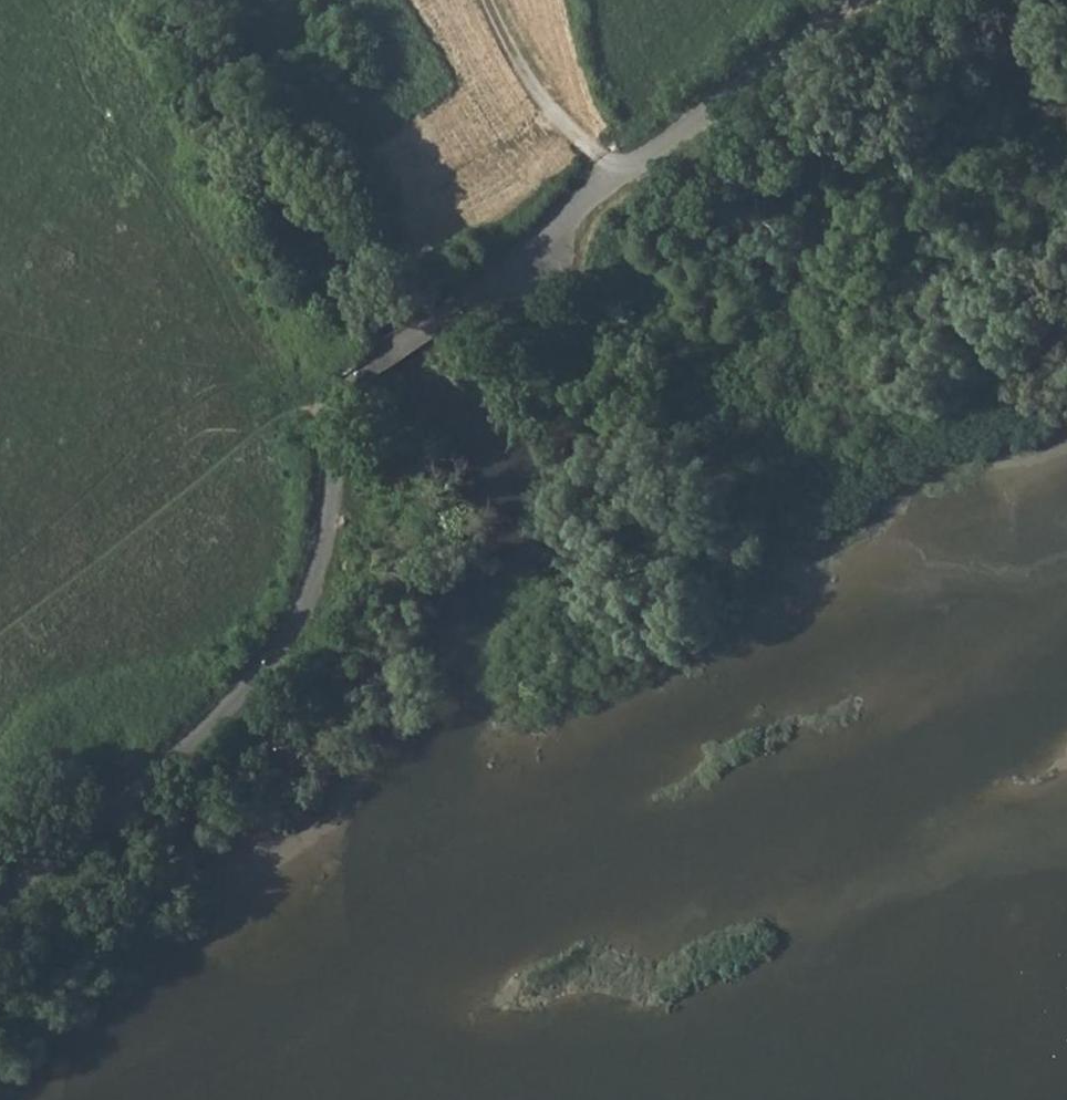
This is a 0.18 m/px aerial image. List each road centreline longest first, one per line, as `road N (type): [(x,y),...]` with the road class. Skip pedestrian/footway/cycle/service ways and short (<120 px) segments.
road 1 (track): [(429,326),(848,0)]
road 2 (track): [(615,179),(577,141),(529,0)]

